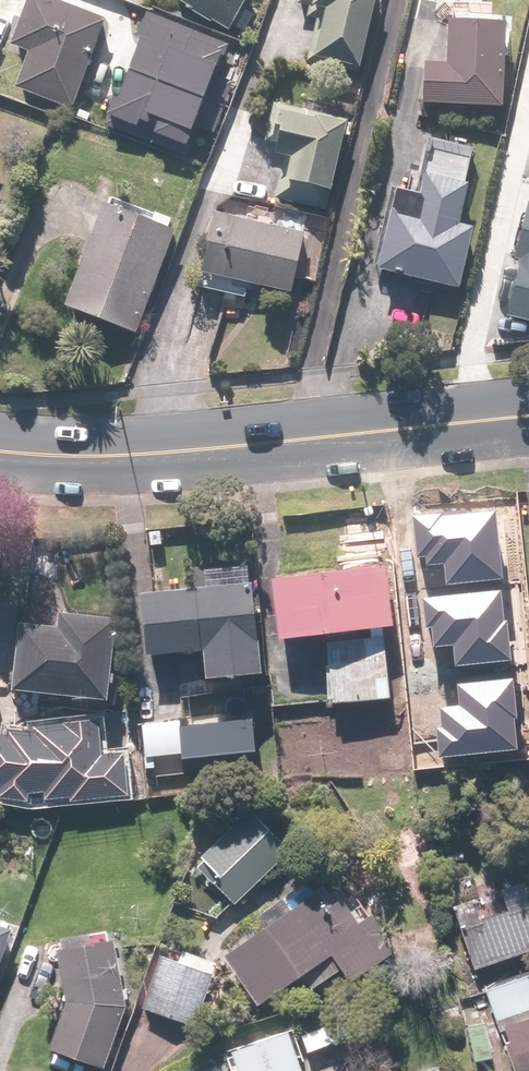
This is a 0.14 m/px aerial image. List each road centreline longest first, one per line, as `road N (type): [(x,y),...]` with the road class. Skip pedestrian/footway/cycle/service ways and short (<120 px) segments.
road 1 (secondary): [(0,445),(164,452),(528,416)]

